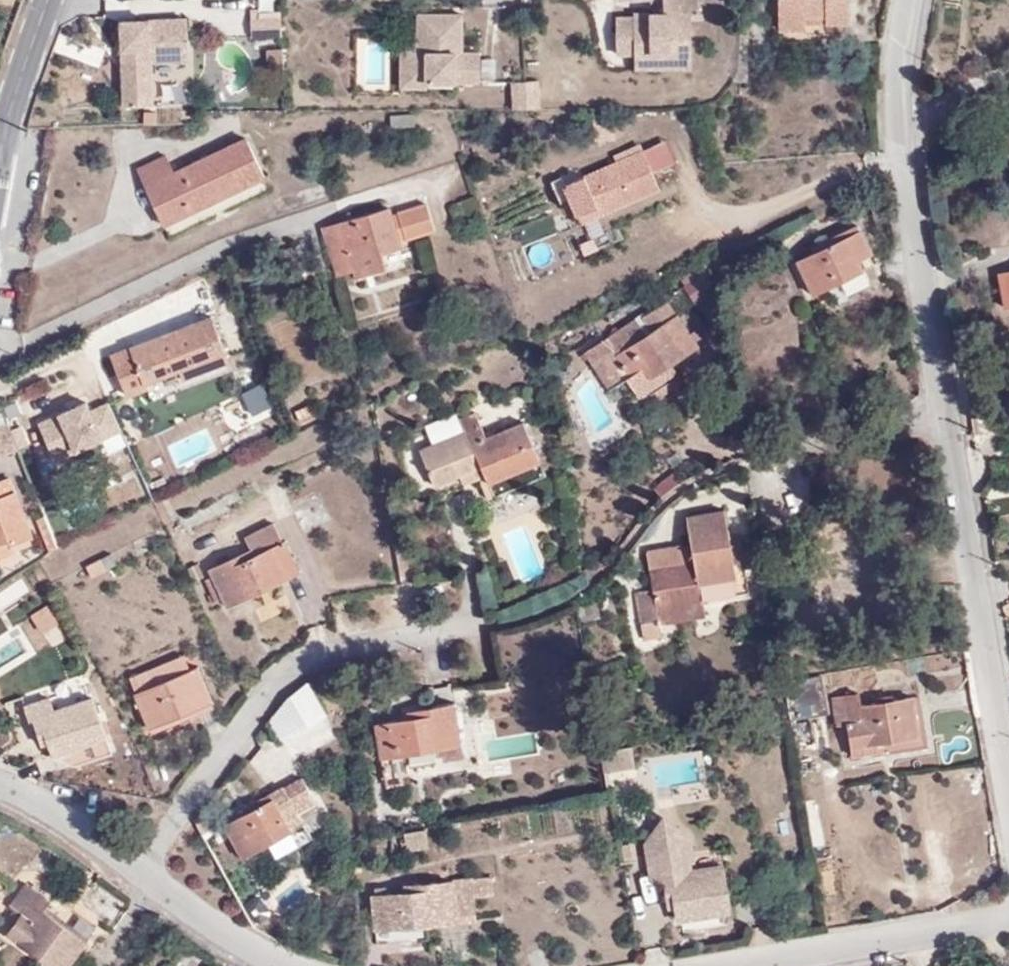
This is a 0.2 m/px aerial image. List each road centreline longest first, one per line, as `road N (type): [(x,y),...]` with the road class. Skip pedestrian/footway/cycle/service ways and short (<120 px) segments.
road 1 (residential): [(0,349),(25,345),(243,235),(456,178)]
road 2 (tertiary): [(0,174),(46,0)]

